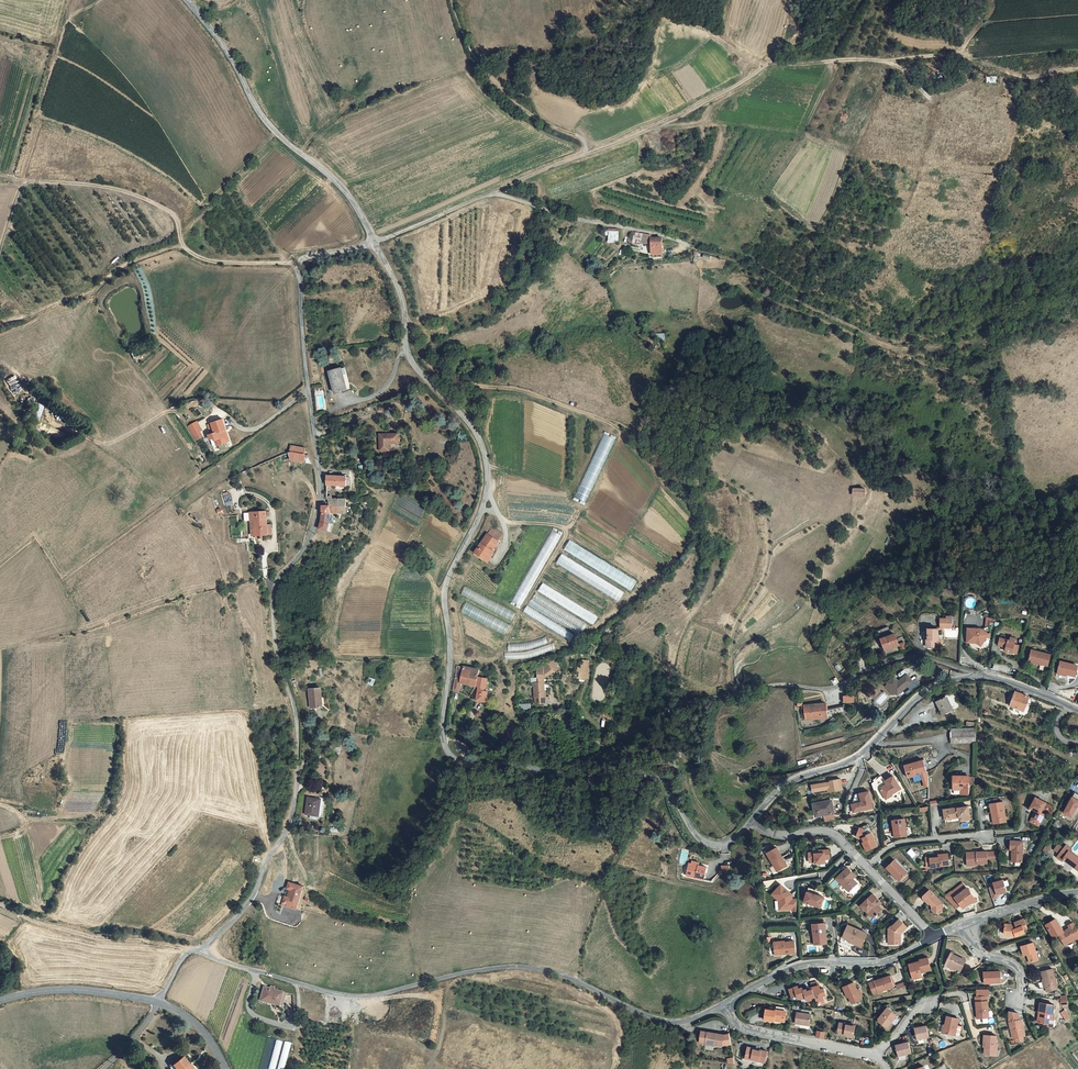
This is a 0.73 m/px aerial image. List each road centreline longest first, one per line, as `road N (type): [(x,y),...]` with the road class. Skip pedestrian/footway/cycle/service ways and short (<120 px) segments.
road 1 (unclassified): [(375,244),(406,300),(407,350),(486,455),(485,503),(443,593),(450,665),(442,726),(451,757),(468,766),(527,766),(567,781),(639,772),(661,777),(691,829),(717,845),(753,819)]
road 2 (unclassified): [(200,949),(253,896),(286,834),(297,771),(297,714),(274,641),(272,595),(305,551),(320,497),(297,264),(375,244)]
road 3 (residential): [(722,1003),(674,1022),(564,975),(513,966),(342,995),(200,949)]
road 4 (residential): [(561,710),(572,733),(609,745),(692,700),(780,684),(825,689),(898,658),(922,656),(982,675)]
road 5 (unclassified): [(185,0),(216,34),(269,128),(341,184),(375,244)]
road 6 (unclassified): [(753,819),(780,788),(864,752),(922,693),(982,675)]
road 7 (track): [(804,39),(685,114),(586,153)]
road 8 (track): [(766,64),(951,55),(987,18)]
road 9 (residential): [(932,935),(891,960),(789,968),(722,1003)]
road 10 (track): [(452,0),(488,74),(522,107),(579,136),(586,153)]
road 11 (track): [(0,180),(142,197),(171,213),(183,246)]
road 12 (track): [(0,326),(90,295),(123,266),(183,246)]
road 13 (track): [(191,951),(95,939),(0,903)]
road 14 (residential): [(722,1003),(736,1028),(875,1055)]
road 15 (tertiary): [(161,1002),(68,988),(0,1000)]
road 16 (residential): [(868,868),(895,845),(990,834)]

